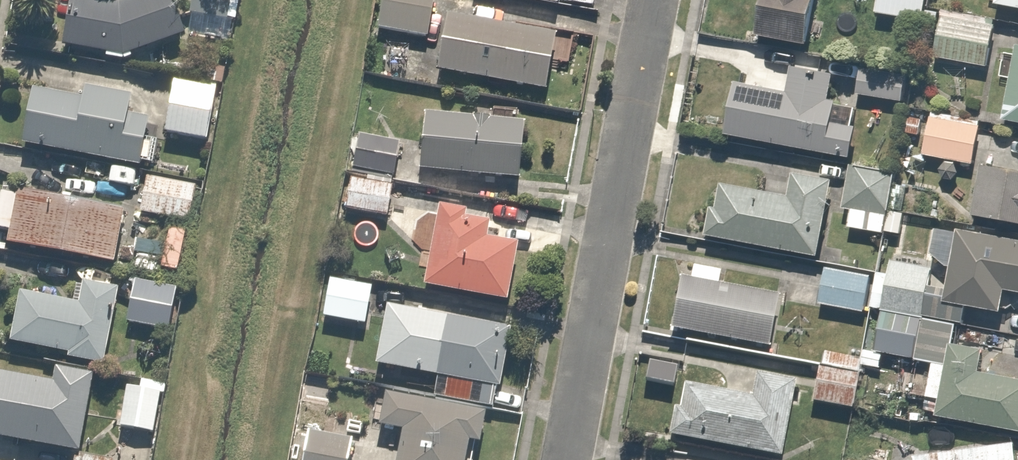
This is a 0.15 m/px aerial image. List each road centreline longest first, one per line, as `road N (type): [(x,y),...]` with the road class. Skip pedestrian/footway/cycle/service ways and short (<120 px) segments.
road 1 (residential): [(566,459),(653,0)]

